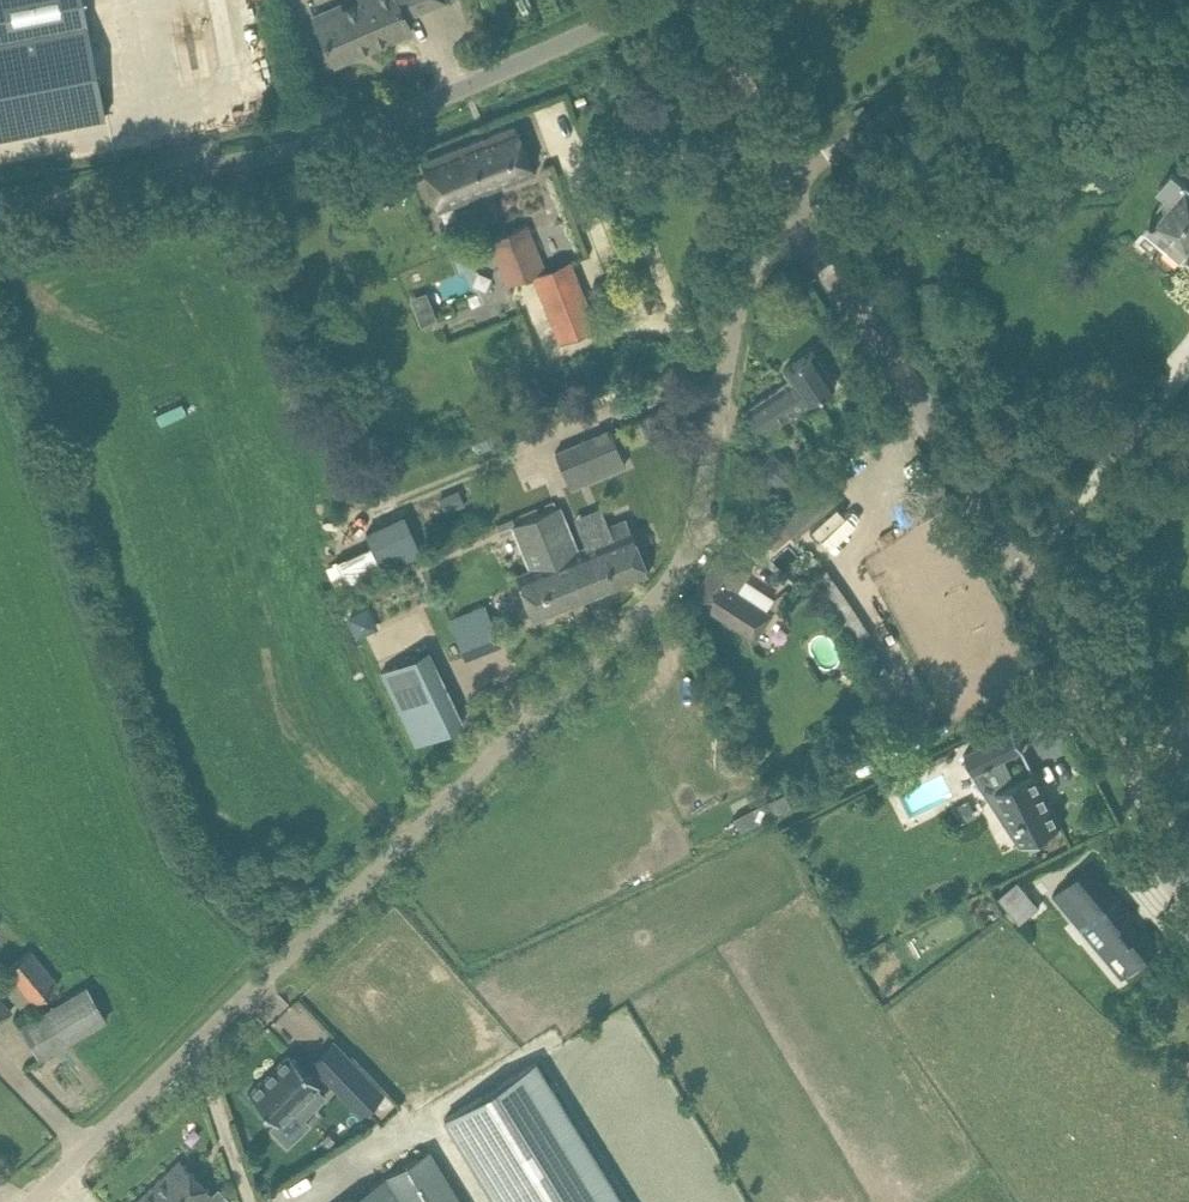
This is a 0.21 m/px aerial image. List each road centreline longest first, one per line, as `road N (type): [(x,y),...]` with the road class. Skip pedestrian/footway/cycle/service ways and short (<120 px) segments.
road 1 (unclassified): [(38,1201),(636,627),(673,579),(689,537),(740,291),(754,259),(794,216)]
road 2 (unclassified): [(1188,843),(1021,558),(812,259),(794,216)]
road 3 (unclassified): [(664,0),(334,137),(0,209)]
road 4 (residential): [(1080,0),(780,178)]
road 5 (unclassified): [(780,178),(712,0)]

